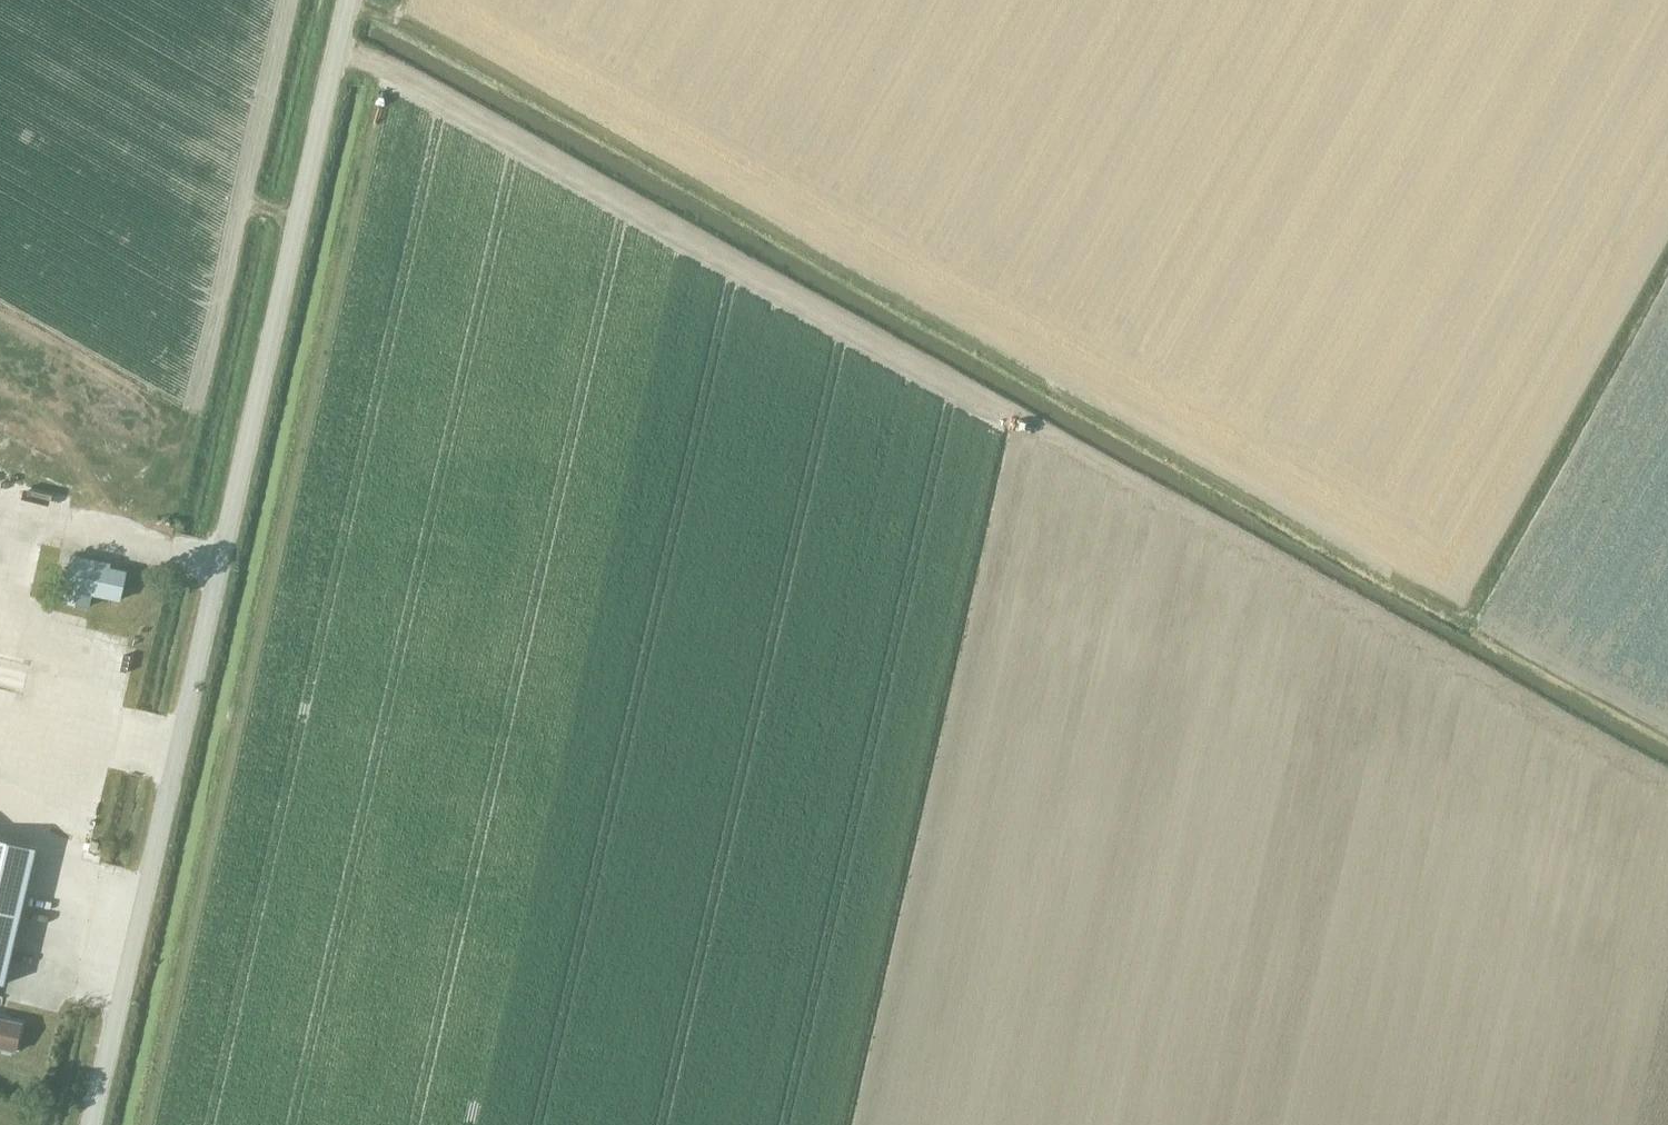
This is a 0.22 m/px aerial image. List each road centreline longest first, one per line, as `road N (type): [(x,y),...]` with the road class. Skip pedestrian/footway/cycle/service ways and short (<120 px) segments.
road 1 (track): [(1667,776),(405,73),(337,54)]
road 2 (tertiary): [(90,1124),(349,0)]

